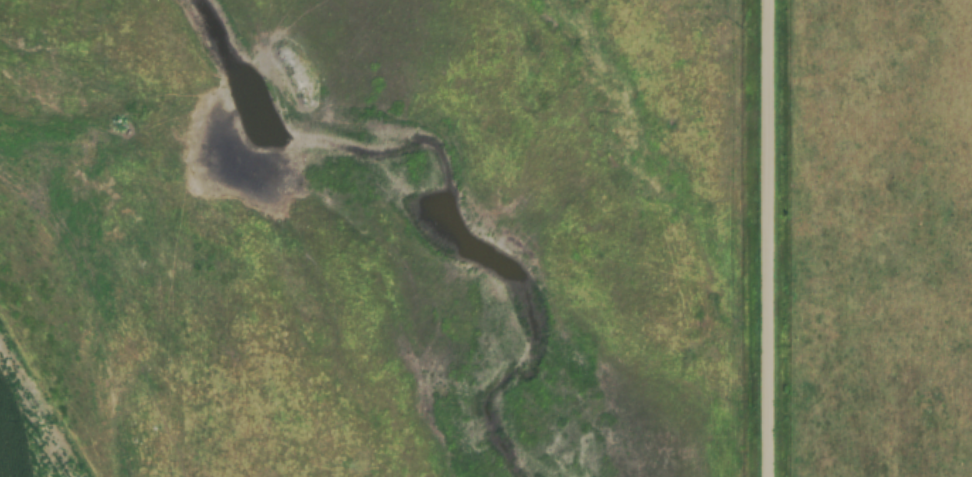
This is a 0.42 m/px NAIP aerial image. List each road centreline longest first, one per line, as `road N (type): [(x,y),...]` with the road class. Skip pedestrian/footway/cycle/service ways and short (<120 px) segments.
road 1 (residential): [(771,476),(771,0)]

